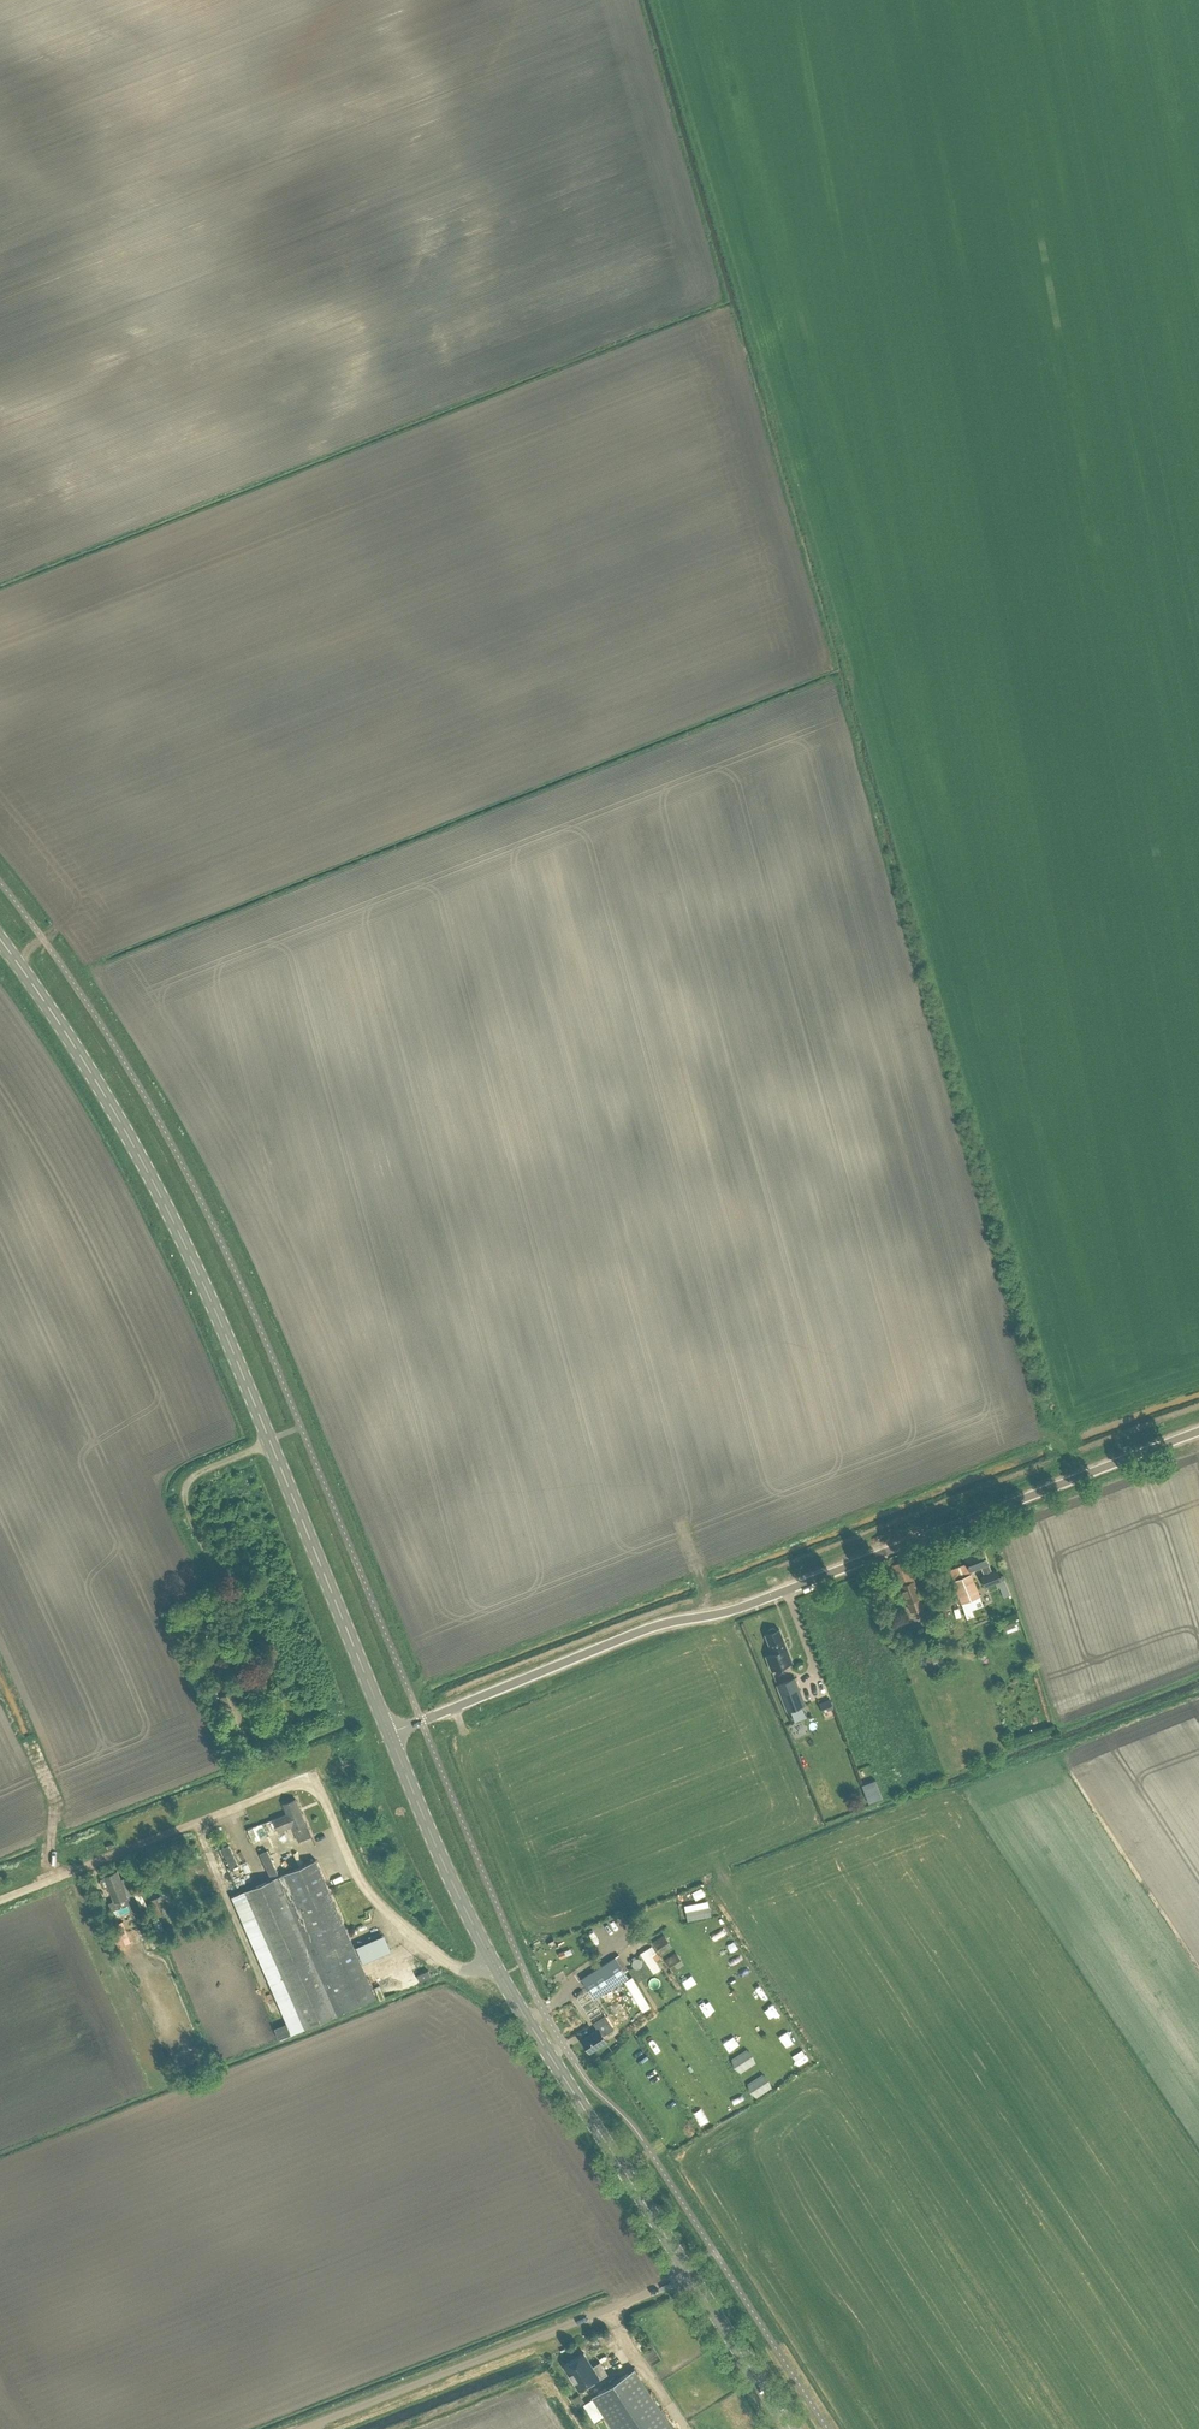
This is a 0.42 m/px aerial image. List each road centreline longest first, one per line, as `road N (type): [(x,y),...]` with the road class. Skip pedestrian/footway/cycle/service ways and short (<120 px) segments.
road 1 (primary): [(391,1732),(166,1201),(0,935)]
road 2 (tertiary): [(391,1732),(647,1627),(748,1603),(1198,1430)]
road 3 (unclassified): [(0,1900),(299,1782),(322,1797),(366,1889),(400,1925),(452,1965),(495,1967)]
road 4 (unclassified): [(299,2428),(690,2275)]
road 5 (primary): [(690,2275),(495,1967)]
road 6 (primary): [(495,1967),(391,1732)]
road 7 (primary): [(790,2428),(690,2275)]

